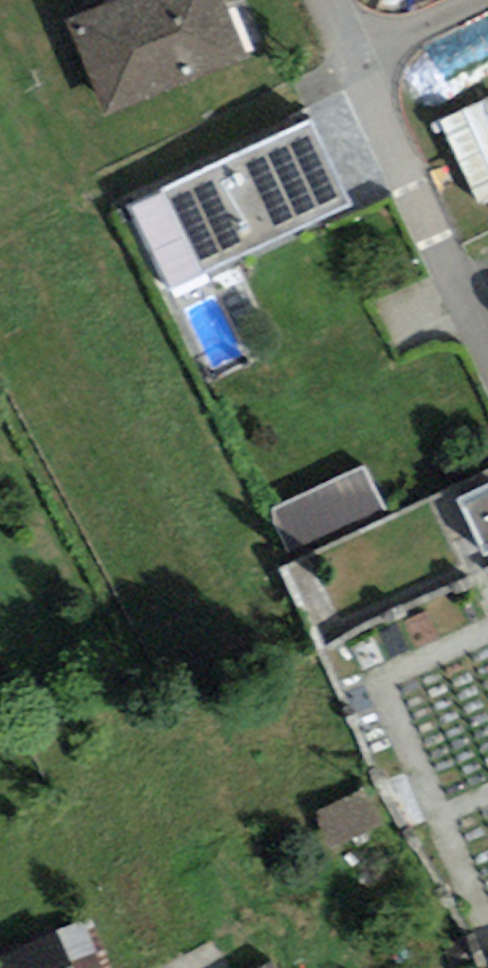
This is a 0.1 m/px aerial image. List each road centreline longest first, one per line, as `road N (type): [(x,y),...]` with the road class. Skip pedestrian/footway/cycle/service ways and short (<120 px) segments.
road 1 (residential): [(334,0),(487,330)]

